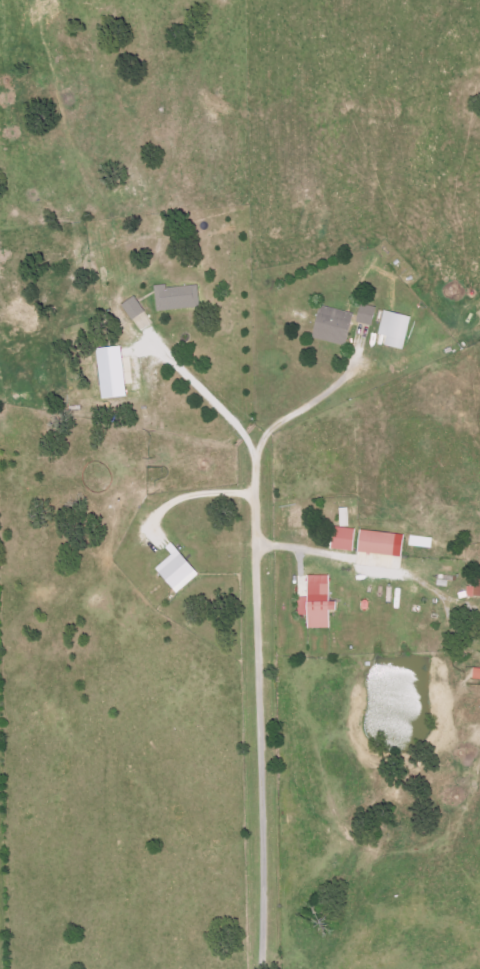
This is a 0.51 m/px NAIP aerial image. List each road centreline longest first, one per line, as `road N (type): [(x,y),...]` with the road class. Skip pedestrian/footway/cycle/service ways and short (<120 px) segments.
road 1 (residential): [(263,968),(255,466)]

